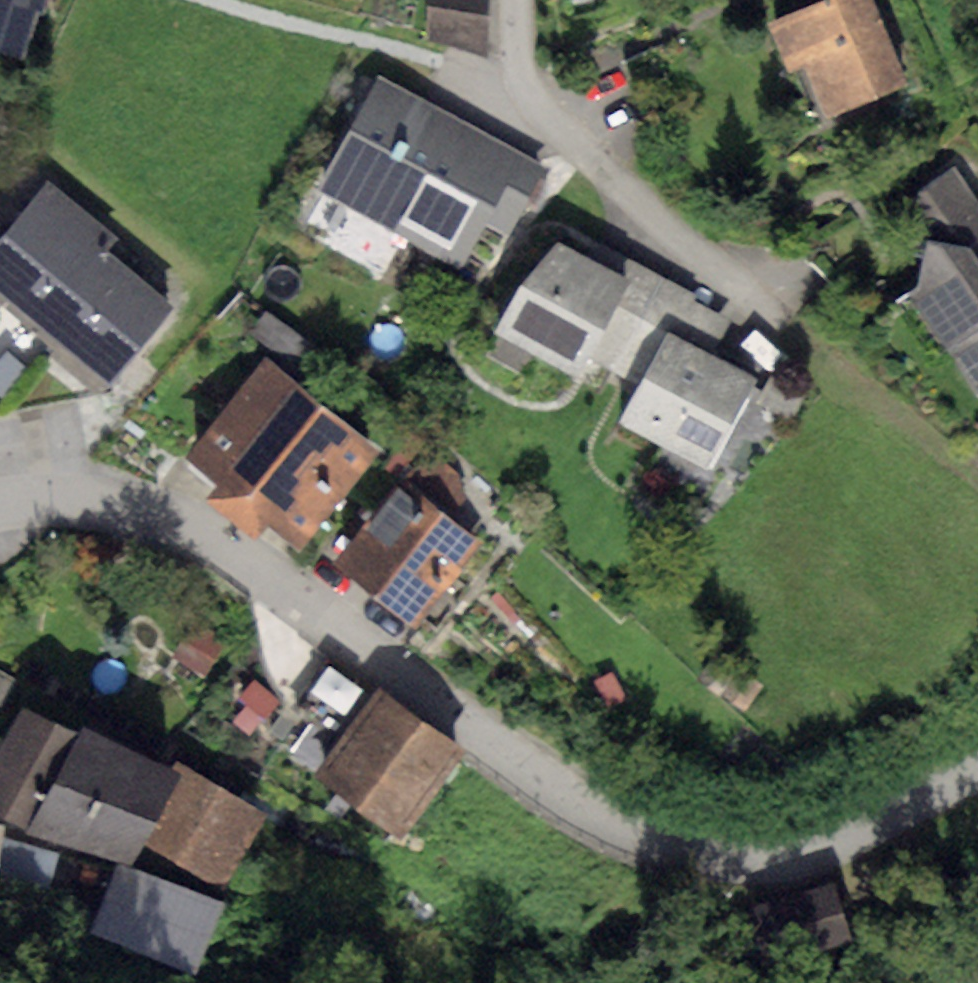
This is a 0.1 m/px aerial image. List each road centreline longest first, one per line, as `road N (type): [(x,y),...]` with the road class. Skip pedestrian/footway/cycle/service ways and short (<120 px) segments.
road 1 (residential): [(701,849),(658,839),(549,780),(190,523),(131,502),(37,494),(0,499)]
road 2 (residential): [(775,317),(537,110),(514,61),(514,0)]
road 3 (residential): [(701,849),(752,853),(822,838),(977,773)]

